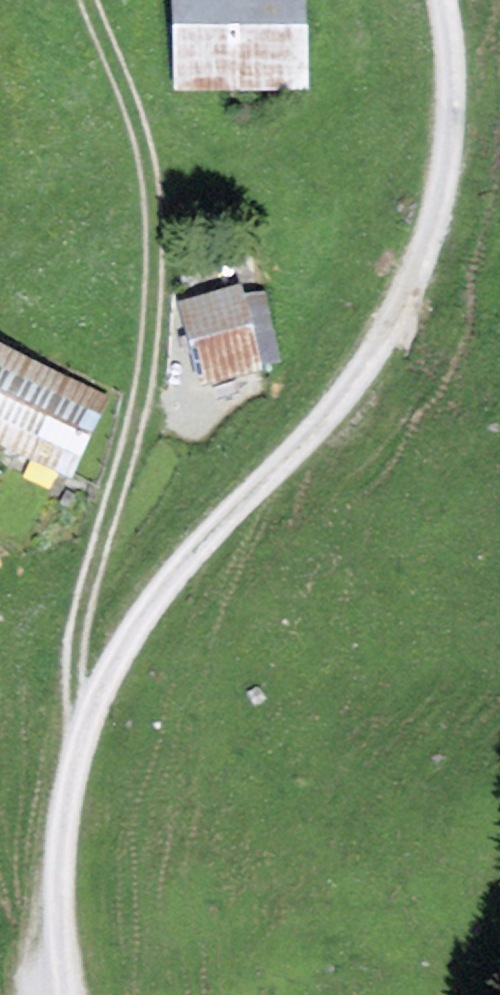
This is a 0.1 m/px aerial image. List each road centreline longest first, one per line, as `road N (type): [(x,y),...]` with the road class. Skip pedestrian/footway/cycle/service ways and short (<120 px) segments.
road 1 (residential): [(444,0),(451,64),(445,186),(411,285),(337,401),(184,562),(140,621),(80,740),(58,883),(69,994)]
road 2 (track): [(80,740),(76,645),(144,377),(154,245),(146,152),(89,0)]

